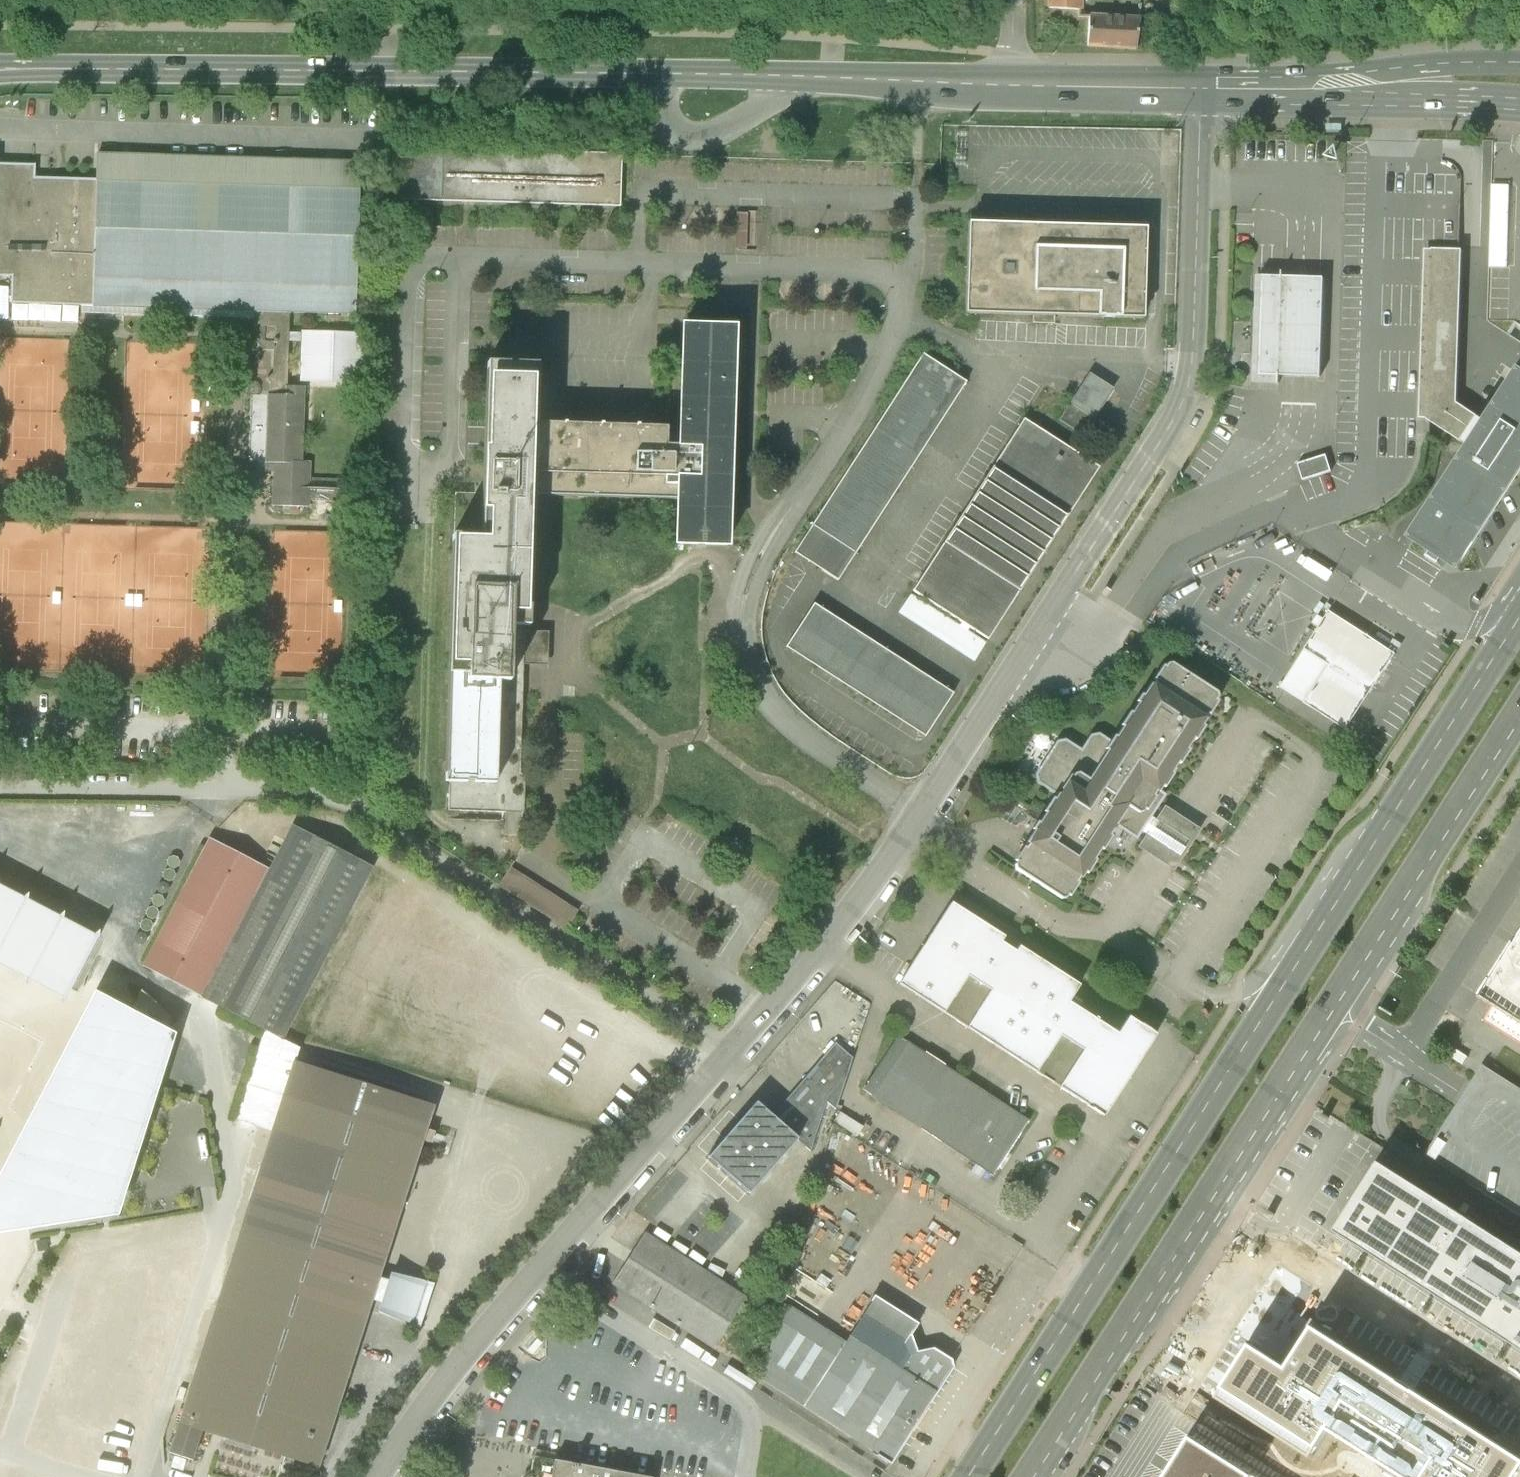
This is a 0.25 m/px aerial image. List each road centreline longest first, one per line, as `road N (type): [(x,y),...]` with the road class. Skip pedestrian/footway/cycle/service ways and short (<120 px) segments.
road 1 (unclassified): [(383,1476),(477,1343),(895,854),(1174,418),(1191,373),(1200,89)]
road 2 (secondary): [(0,70),(870,78),(1200,89)]
road 3 (primary): [(1519,616),(968,1476)]
road 4 (primary): [(1034,1476),(1519,719)]
road 5 (secondary): [(1519,63),(1423,65),(1286,89)]
road 6 (secondary): [(1286,89),(1519,101)]

